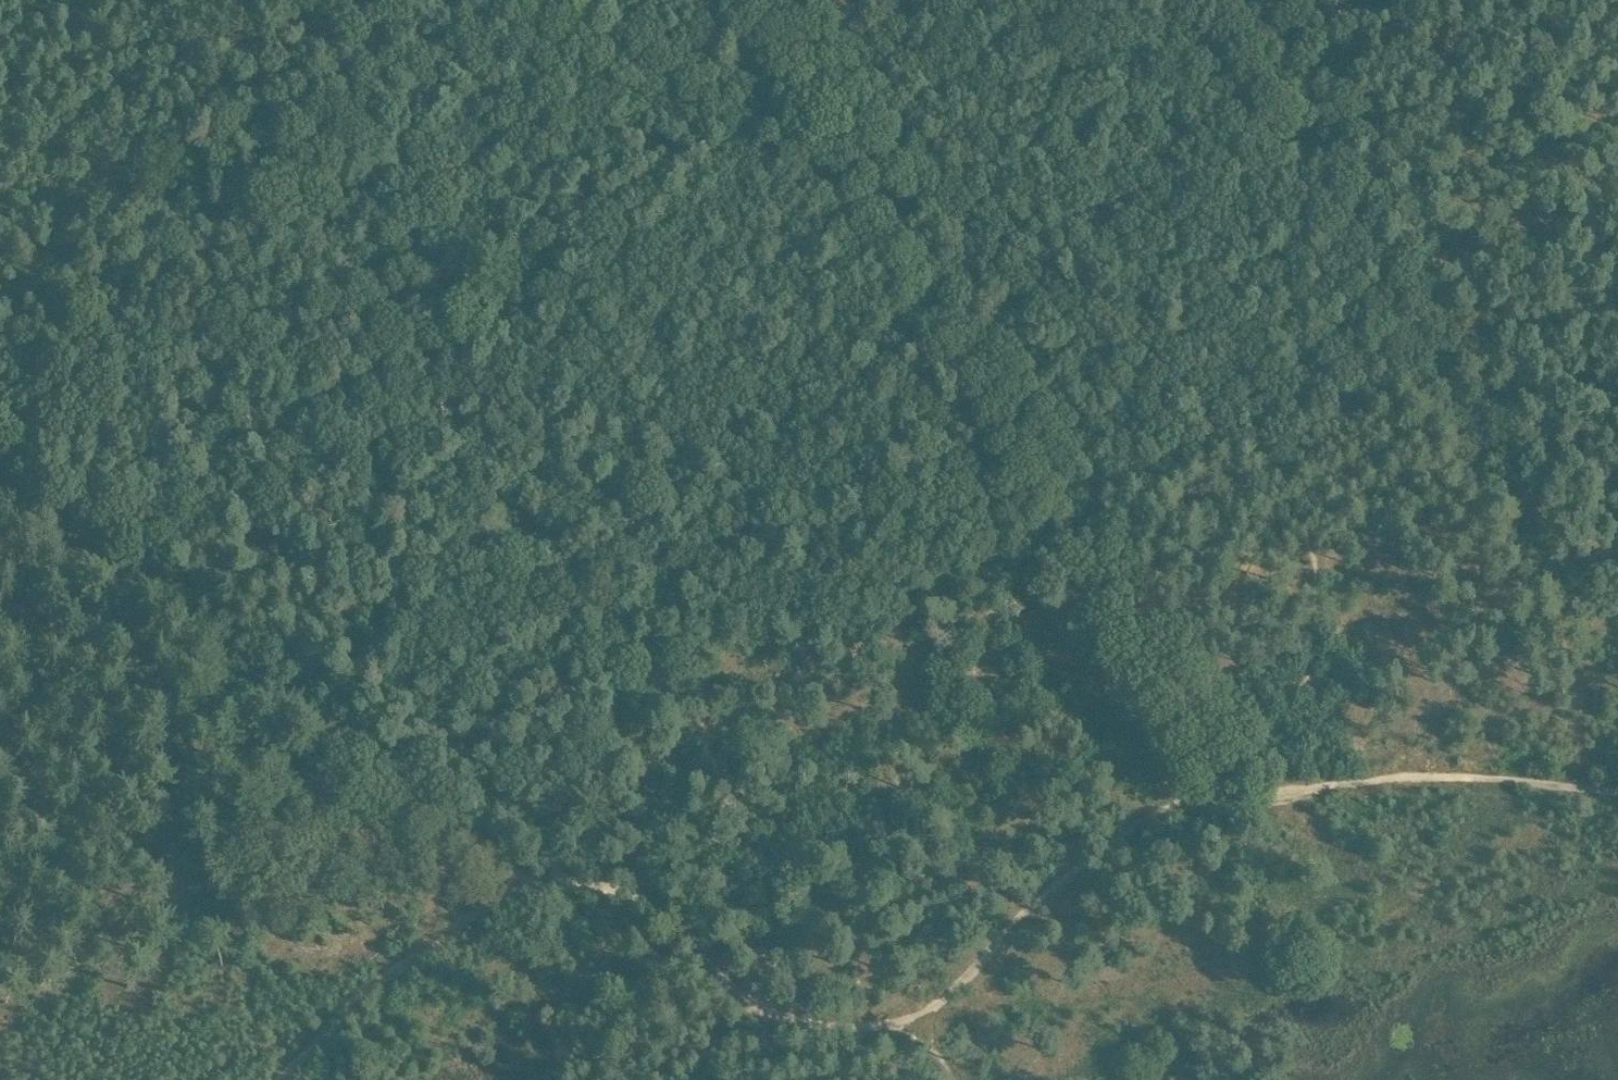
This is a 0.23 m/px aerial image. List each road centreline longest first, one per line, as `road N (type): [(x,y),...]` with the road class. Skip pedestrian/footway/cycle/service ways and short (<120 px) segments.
road 1 (track): [(957,0),(828,87),(423,315),(91,562)]
road 2 (track): [(1230,792),(1042,480)]
road 3 (track): [(523,886),(263,683)]
road 4 (track): [(198,639),(0,492)]
road 5 (track): [(961,339),(853,145)]
road 6 (track): [(853,145),(776,0)]

